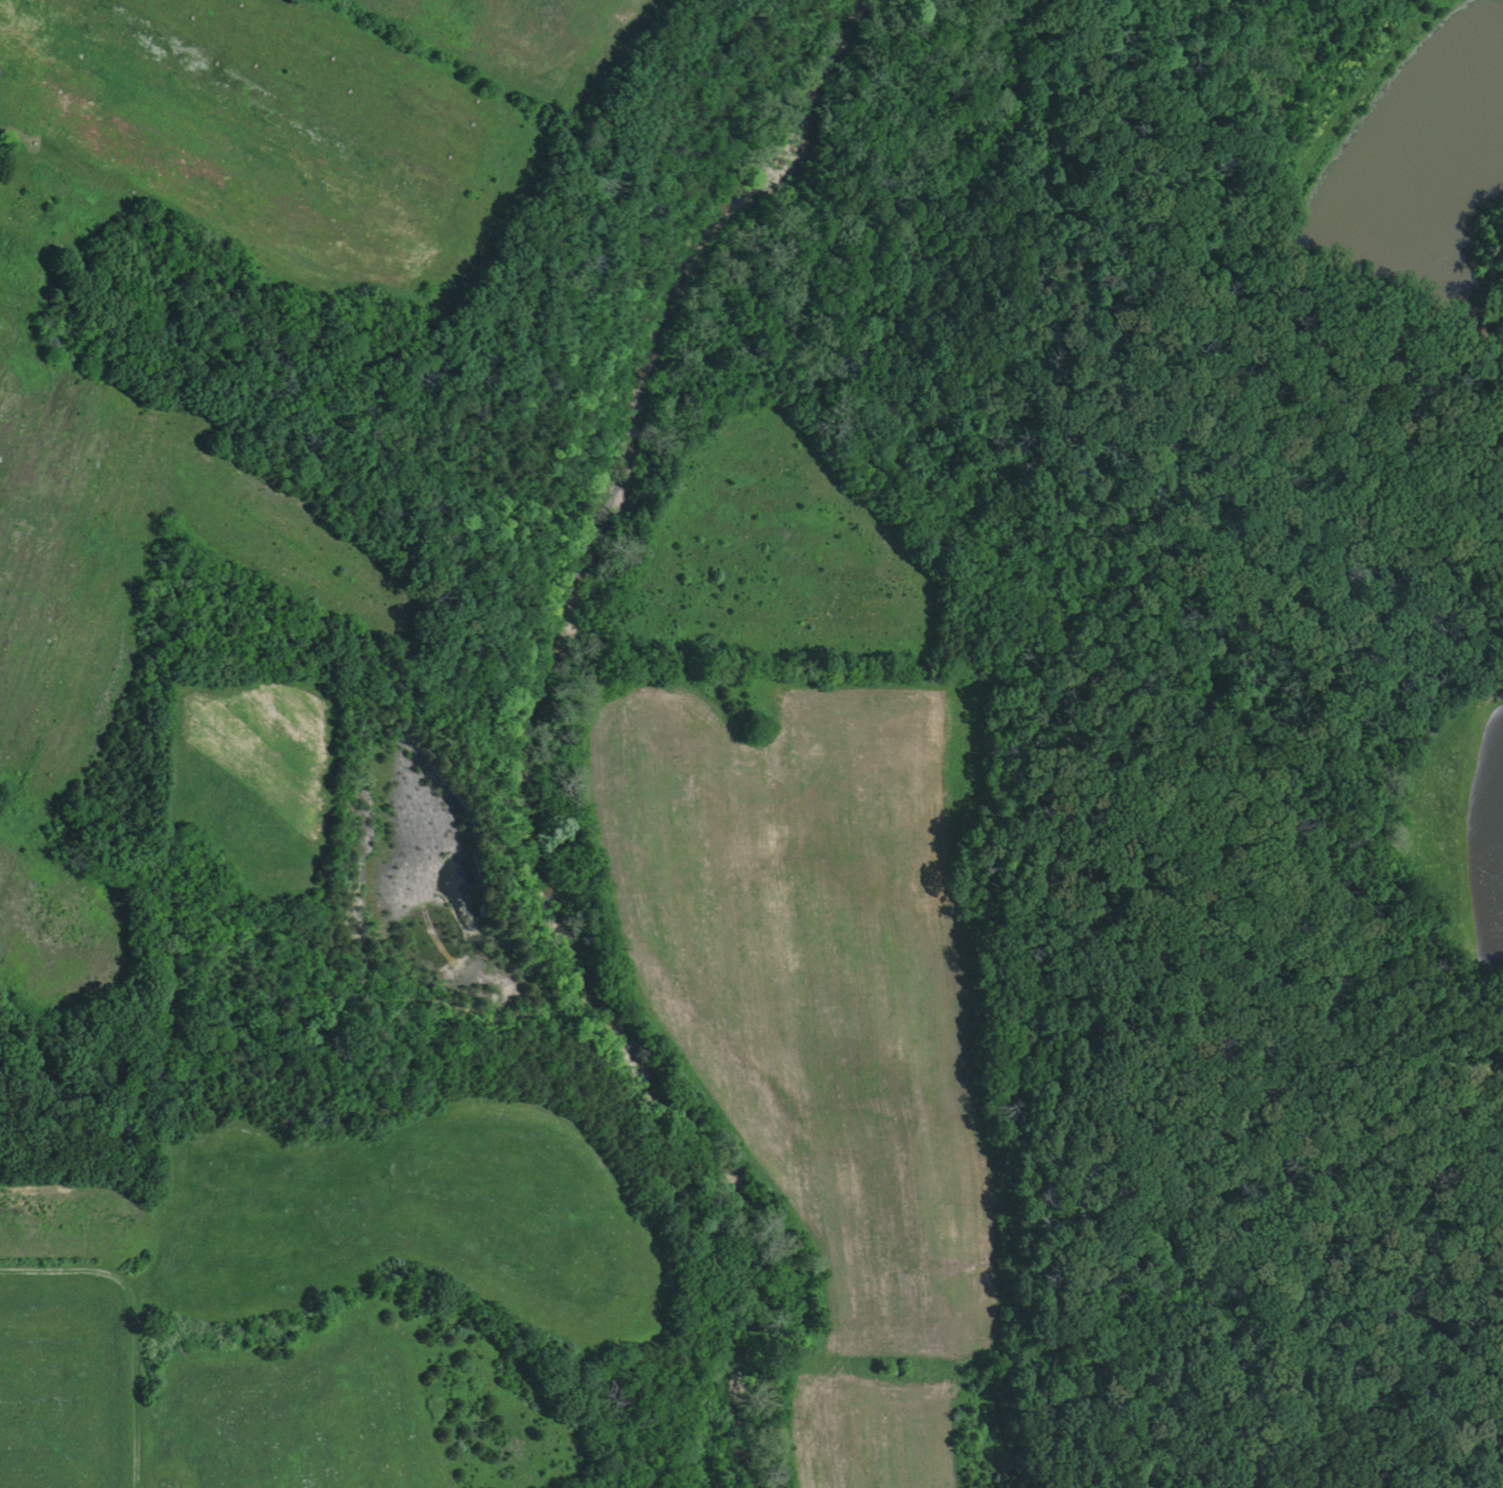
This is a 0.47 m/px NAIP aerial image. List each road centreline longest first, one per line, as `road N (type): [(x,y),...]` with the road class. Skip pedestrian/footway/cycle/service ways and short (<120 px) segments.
road 1 (residential): [(0,1272),(101,1275),(124,1283),(134,1298),(133,1487)]

